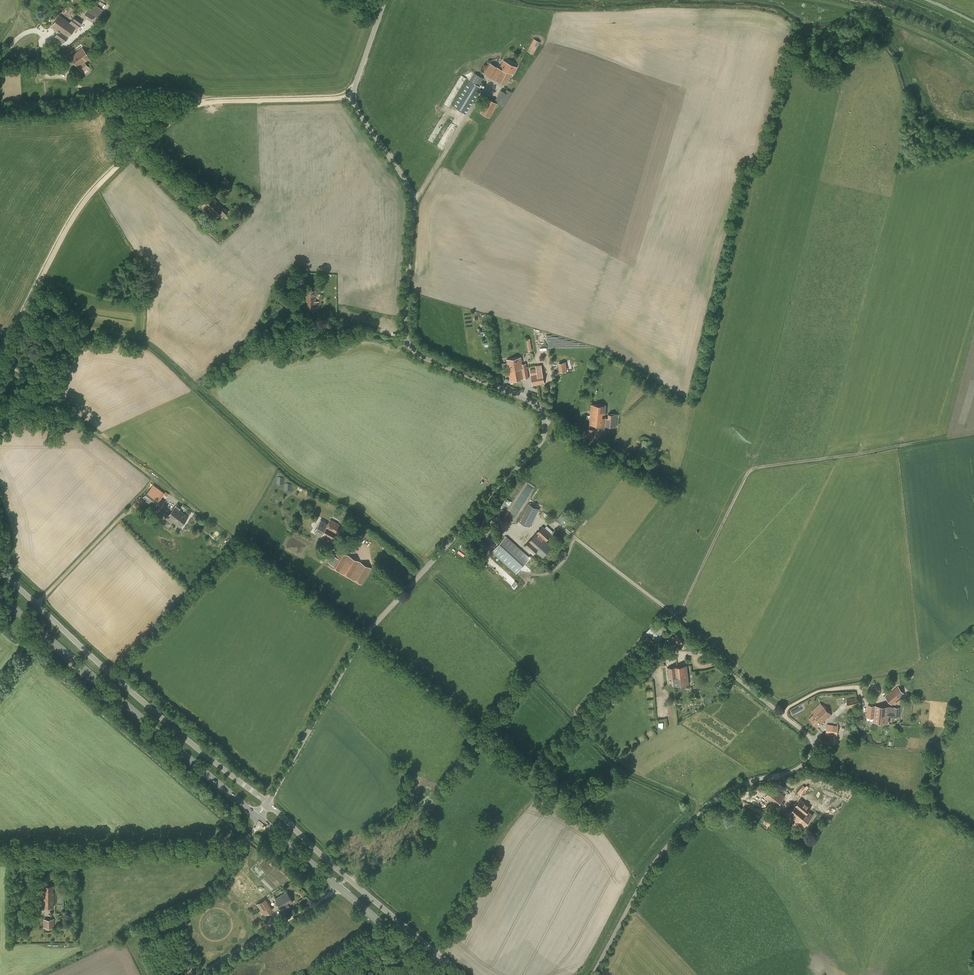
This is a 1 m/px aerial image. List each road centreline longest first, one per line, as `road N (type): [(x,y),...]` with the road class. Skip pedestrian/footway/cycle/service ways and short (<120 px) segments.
road 1 (unclassified): [(268,803),(368,632),(529,457),(545,423),(539,407),(420,356),(406,339),(411,198),(353,98),(385,0)]
road 2 (track): [(0,356),(75,215),(137,144),(207,103),(353,98)]
road 3 (unclassified): [(592,974),(650,867),(690,822),(737,786),(805,763),(812,740),(780,713)]
road 4 (unclassified): [(268,803),(0,572)]
road 5 (primary): [(257,817),(0,598)]
road 6 (track): [(238,543),(0,357)]
road 7 (track): [(262,822),(231,846),(0,850)]
road 8 (track): [(202,974),(338,887)]
road 9 (unclassified): [(463,974),(346,877)]
road 10 (primary): [(442,974),(338,887)]

